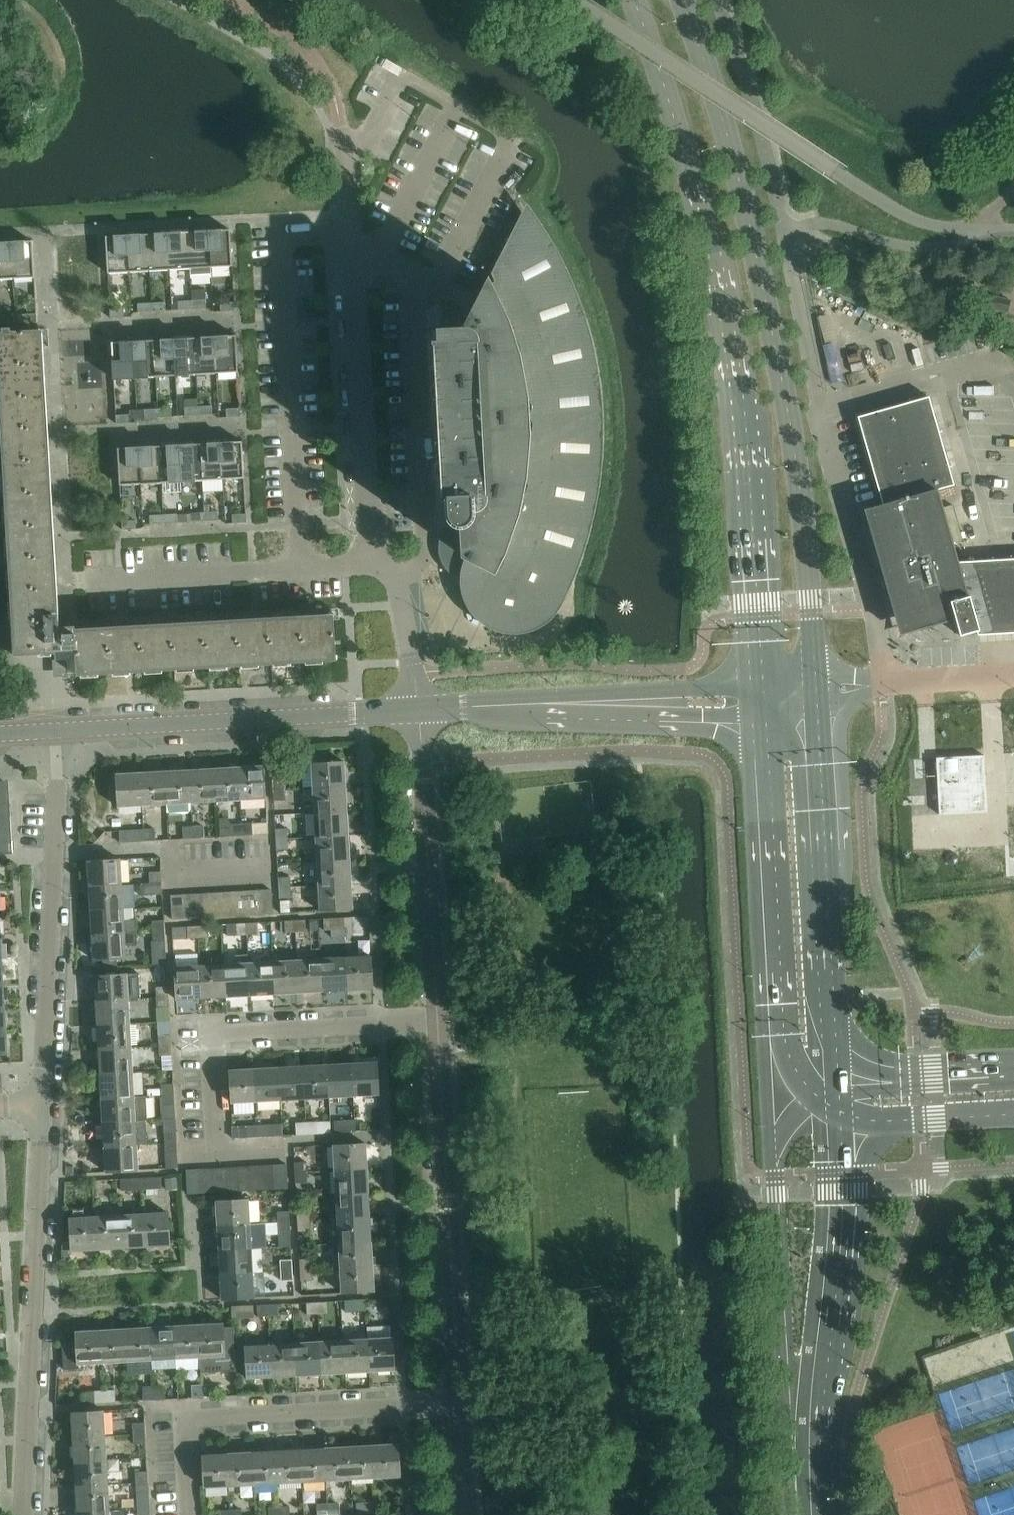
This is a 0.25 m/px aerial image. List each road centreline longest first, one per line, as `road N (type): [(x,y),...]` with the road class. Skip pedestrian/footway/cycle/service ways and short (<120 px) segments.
road 1 (secondary): [(630,0),(669,95),(719,295),(752,588),(754,696)]
road 2 (secondary): [(825,692),(809,503),(775,307),(678,0)]
road 3 (residential): [(883,686),(790,264),(799,241),(829,244),(885,269),(984,281)]
road 4 (residential): [(370,566),(349,172),(336,103)]
road 5 (secondary): [(774,1097),(801,1514)]
road 6 (unclassified): [(26,1514),(48,1108)]
road 7 (secondary): [(754,696),(774,1097)]
road 8 (secondary): [(824,1514),(850,1127)]
road 9 (residential): [(460,1406),(436,1029)]
road 10 (secondary): [(846,1067),(825,692)]
road 11 (residential): [(193,1514),(187,1421),(460,1406)]
road 12 (unclassified): [(59,730),(418,712)]
road 13 (unclassified): [(418,712),(754,696)]
road 14 (residential): [(215,1144),(209,1044),(436,1029)]
road 15 (residential): [(436,1029),(418,712)]
road 16 (residential): [(74,584),(370,566)]
road 17 (unclassified): [(48,1108),(55,854)]
road 18 (residential): [(266,865),(182,870),(180,849),(55,854)]
road 19 (residential): [(418,712),(392,563),(370,566)]
road 20 (tertiary): [(1013,1062),(846,1067)]
road 21 (tertiary): [(850,1127),(1013,1127)]
road 22 (unclassified): [(55,854),(59,730)]

